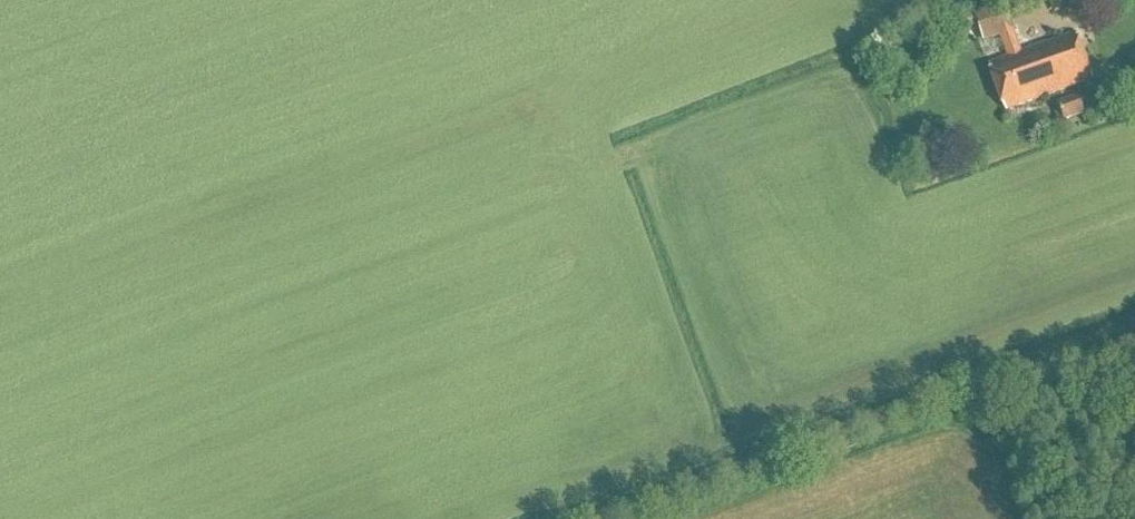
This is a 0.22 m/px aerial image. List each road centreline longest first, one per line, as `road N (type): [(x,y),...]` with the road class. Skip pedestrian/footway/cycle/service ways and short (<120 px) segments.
road 1 (track): [(1134,334),(613,518)]

